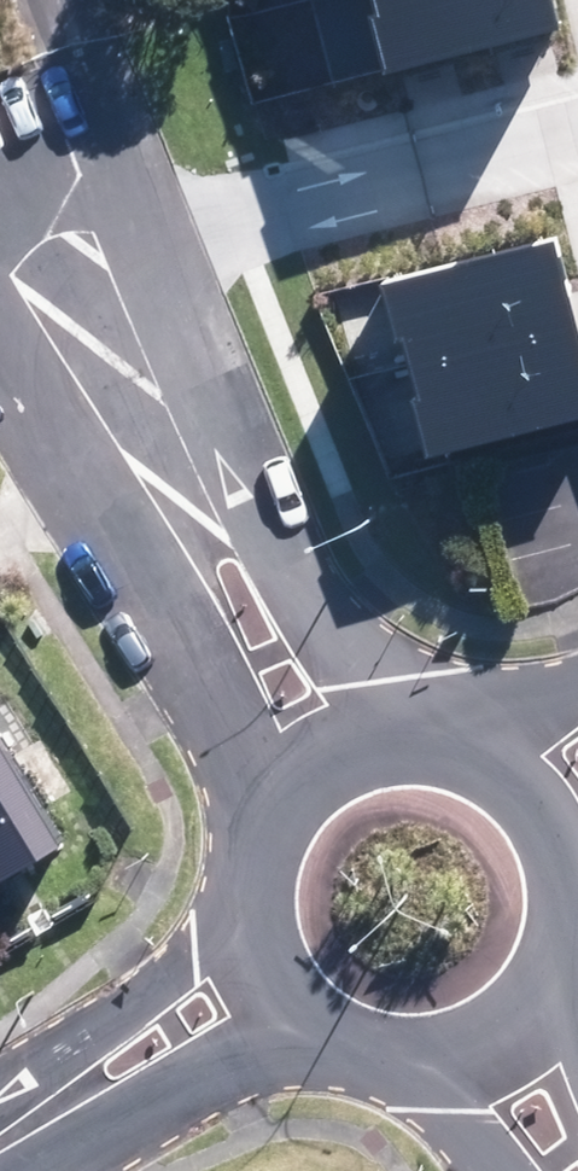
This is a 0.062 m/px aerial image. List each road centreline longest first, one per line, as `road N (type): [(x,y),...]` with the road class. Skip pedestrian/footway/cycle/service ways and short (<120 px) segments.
road 1 (residential): [(142,402),(434,754)]
road 2 (residential): [(286,823),(142,402)]
road 3 (residential): [(367,1025),(87,1090)]
road 4 (residential): [(23,152),(142,402)]
road 5 (residential): [(87,1090),(272,932)]
road 6 (residential): [(545,1170),(401,1029)]
road 7 (residential): [(286,823),(317,784),(344,766),(385,753),(434,754)]
road 8 (residential): [(539,943),(513,985),(481,1011),(433,1030),(401,1029)]
road 9 (residential): [(476,769),(508,793),(534,830),(546,869),(546,916)]
road 10 (residential): [(367,1025),(341,1015),(290,969),(272,932)]

